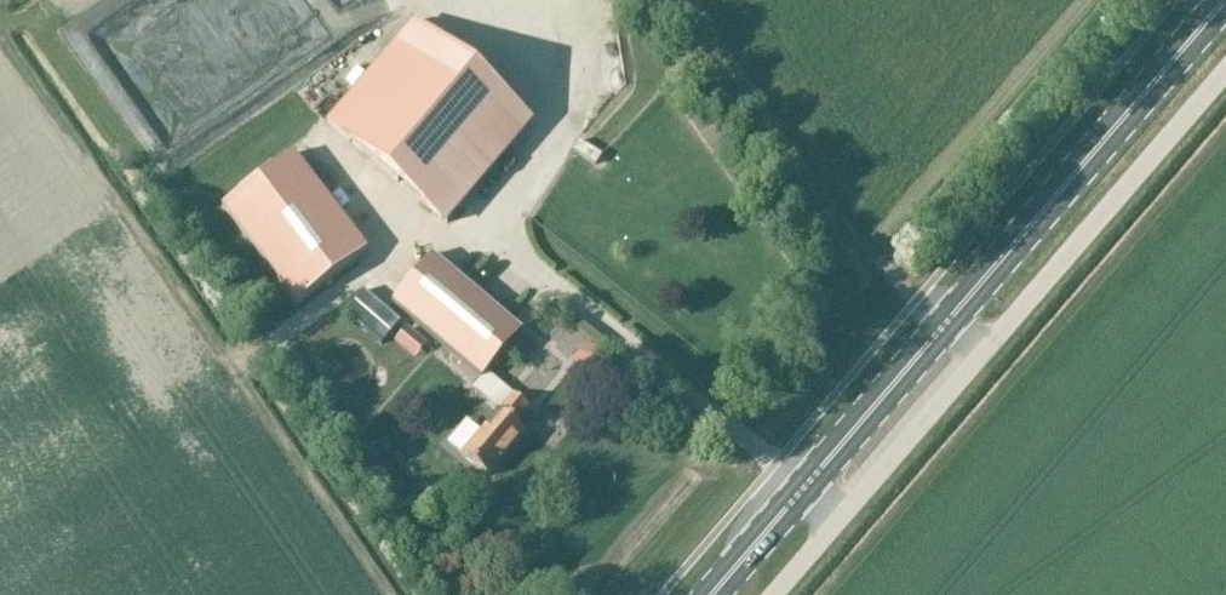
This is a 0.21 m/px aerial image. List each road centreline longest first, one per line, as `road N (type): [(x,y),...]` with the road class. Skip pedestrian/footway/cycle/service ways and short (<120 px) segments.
road 1 (primary): [(714,594),(1225,2)]
road 2 (unclassified): [(775,594),(1225,73)]

